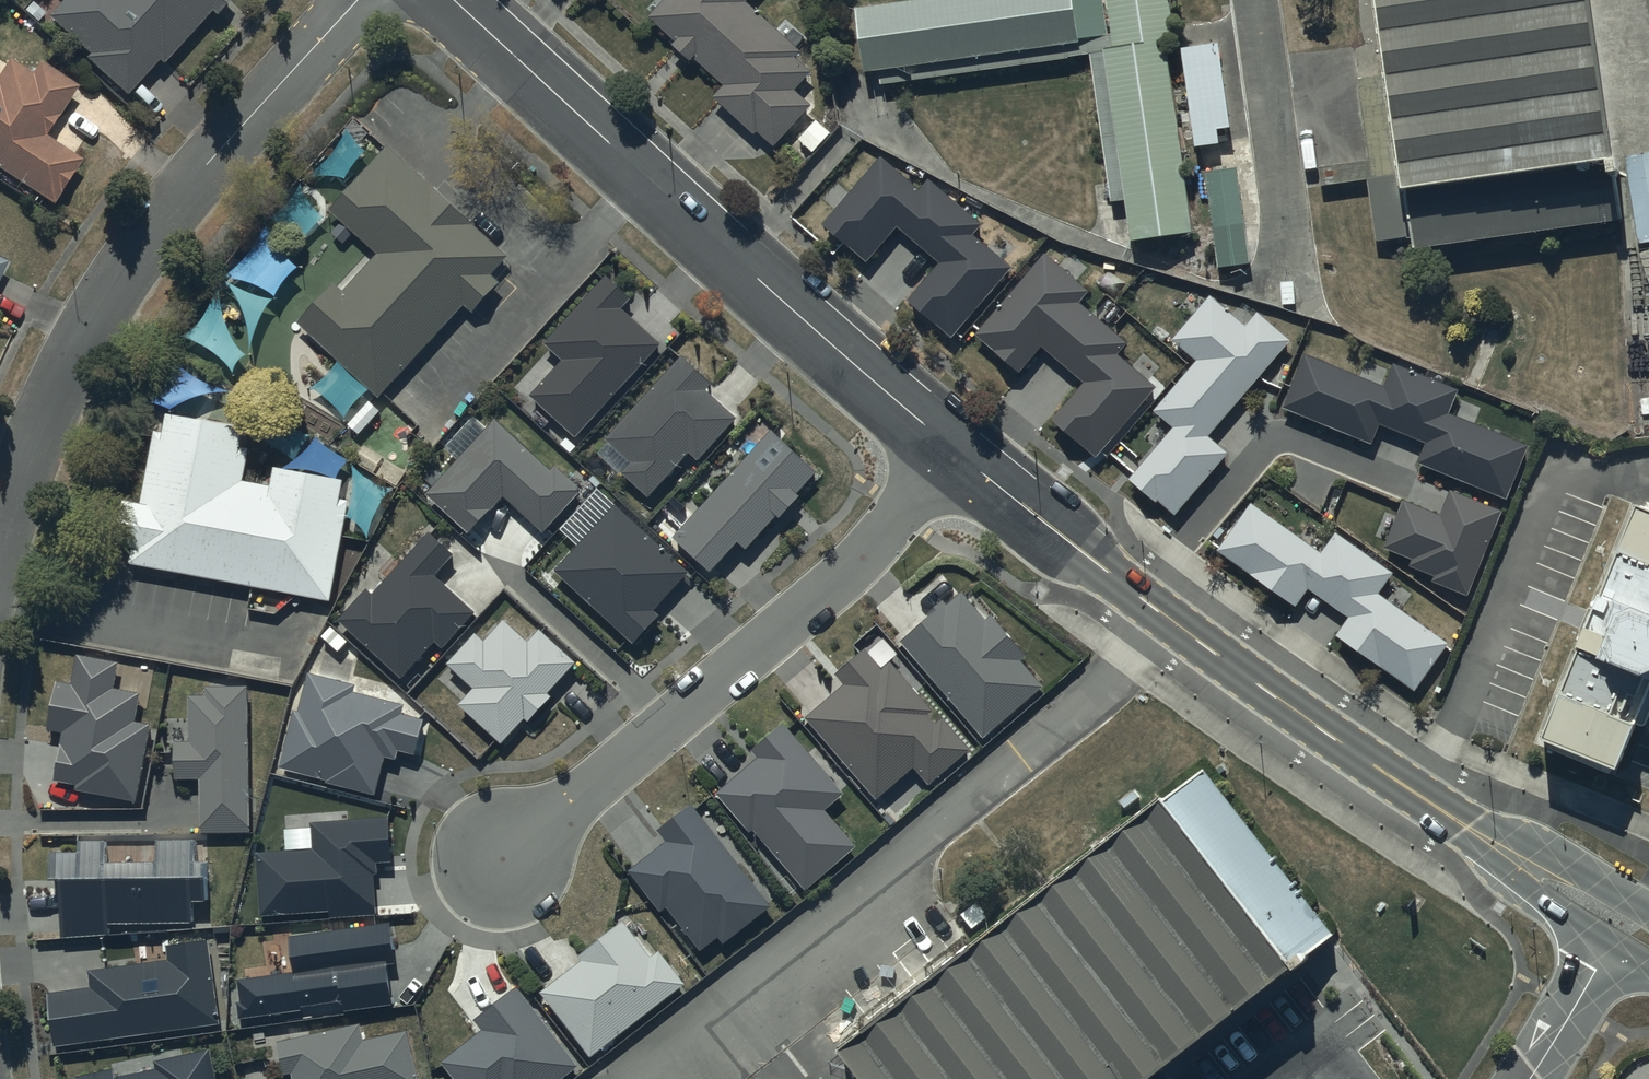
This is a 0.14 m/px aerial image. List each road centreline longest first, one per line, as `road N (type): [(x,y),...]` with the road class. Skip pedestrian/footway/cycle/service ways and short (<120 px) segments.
road 1 (residential): [(358,0),(164,215),(119,277),(44,416),(0,542)]
road 2 (residential): [(942,436),(454,0)]
road 3 (residential): [(1465,828),(1169,622),(942,436)]
road 4 (residential): [(942,436),(853,572),(507,860)]
road 5 (residential): [(1465,828),(1563,860),(1648,909)]
road 6 (residential): [(1610,948),(1519,884),(1465,828)]
road 7 (residential): [(1534,1078),(1610,948)]

